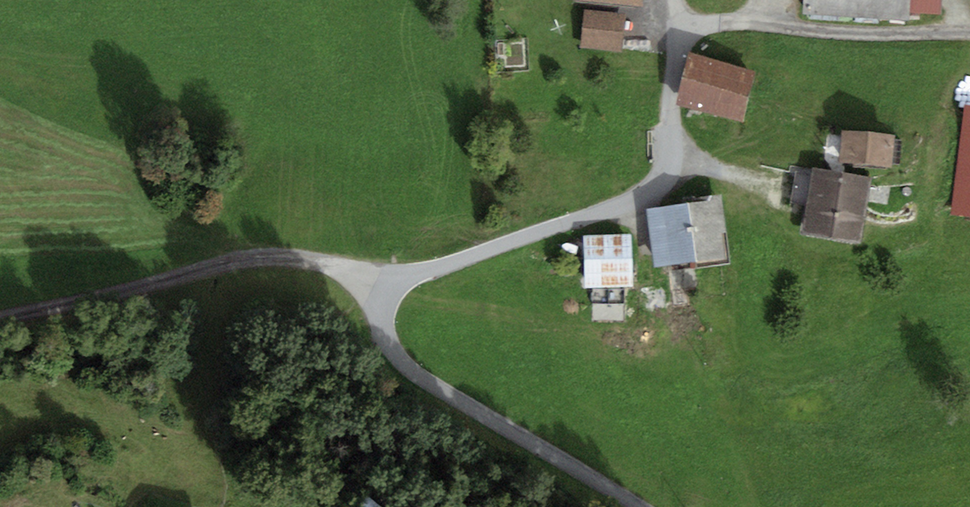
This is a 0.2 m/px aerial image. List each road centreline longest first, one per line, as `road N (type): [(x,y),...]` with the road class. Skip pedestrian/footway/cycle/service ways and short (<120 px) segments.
road 1 (unclassified): [(380,286),(627,203),(658,183),(677,15)]
road 2 (unclassified): [(380,286),(305,260),(267,257),(0,322)]
road 3 (unclassified): [(630,506),(409,373),(387,339),(380,286)]
road 4 (residential): [(969,41),(677,15)]

